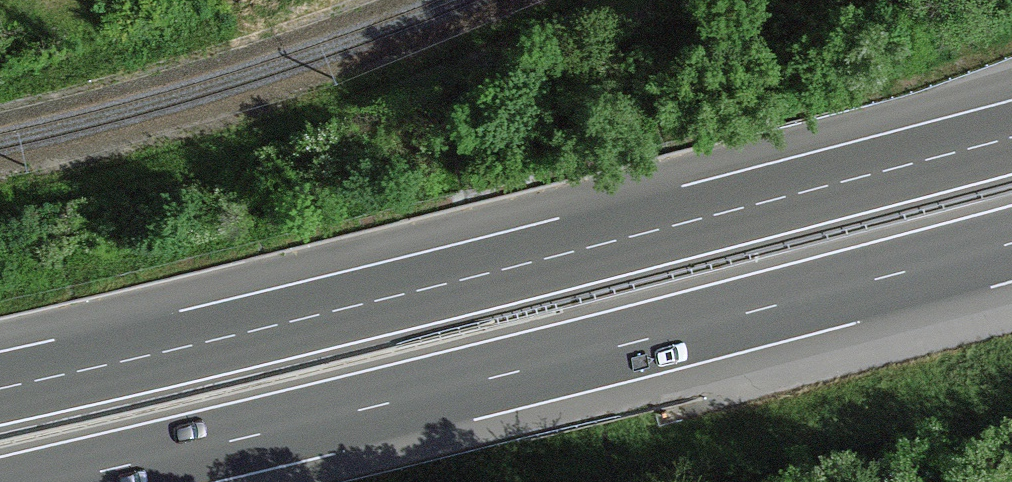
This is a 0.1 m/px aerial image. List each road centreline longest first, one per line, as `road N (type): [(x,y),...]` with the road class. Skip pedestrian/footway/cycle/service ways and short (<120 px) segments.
road 1 (motorway): [(1011,132),(485,270),(0,384)]
road 2 (motorway): [(70,481),(1011,248)]

